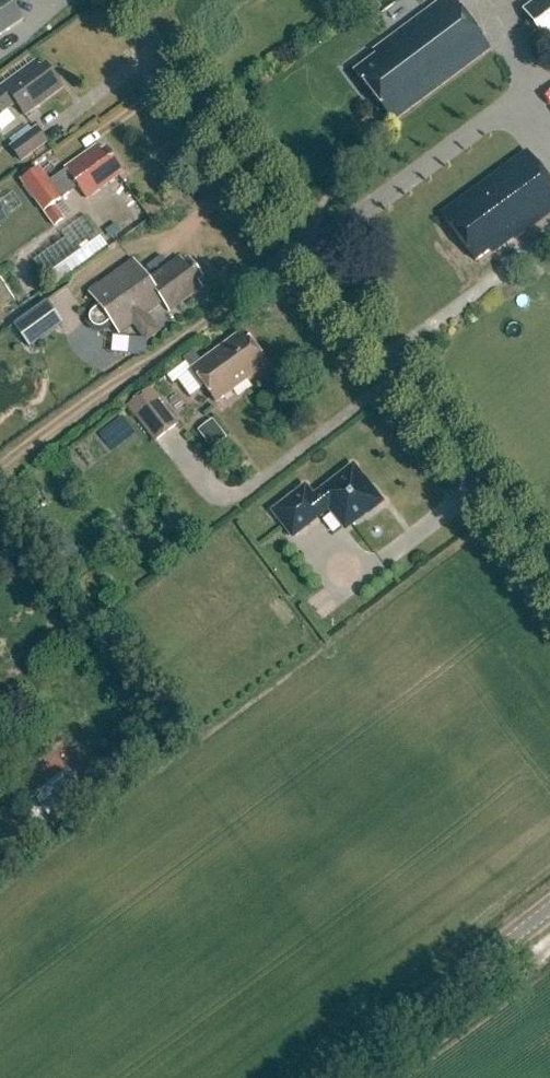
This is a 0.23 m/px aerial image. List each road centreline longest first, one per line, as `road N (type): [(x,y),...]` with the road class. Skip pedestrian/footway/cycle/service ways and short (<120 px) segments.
road 1 (unclassified): [(549,572),(192,110),(136,0)]
road 2 (tertiary): [(307,1077),(549,895)]

